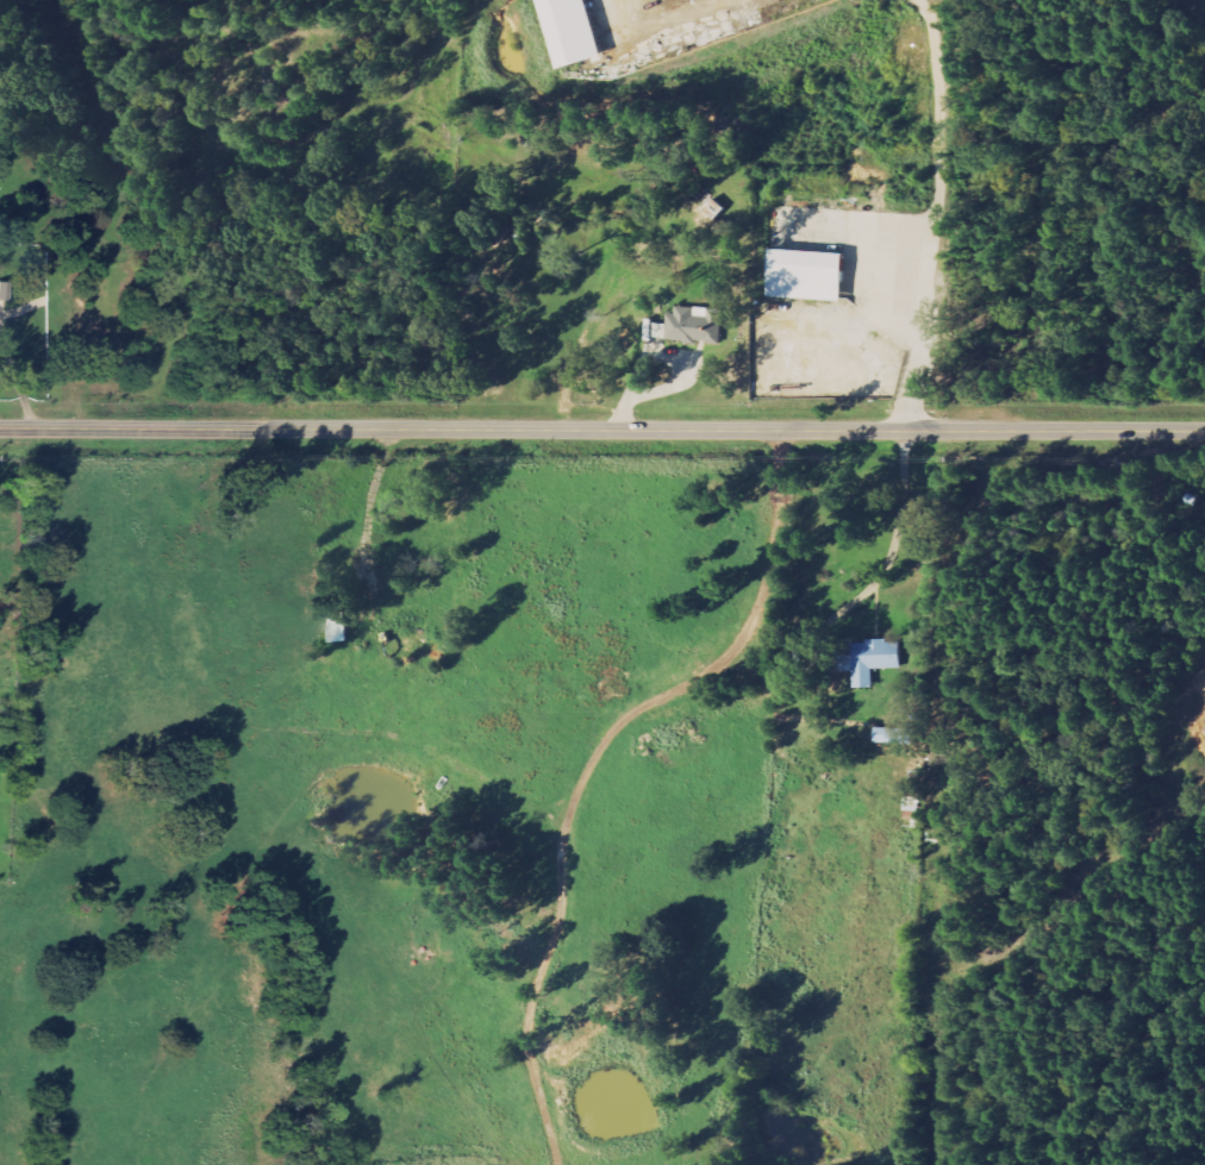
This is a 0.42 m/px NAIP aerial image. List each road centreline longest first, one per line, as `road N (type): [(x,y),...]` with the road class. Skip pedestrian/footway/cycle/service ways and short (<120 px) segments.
road 1 (tertiary): [(0,428),(1204,432)]

